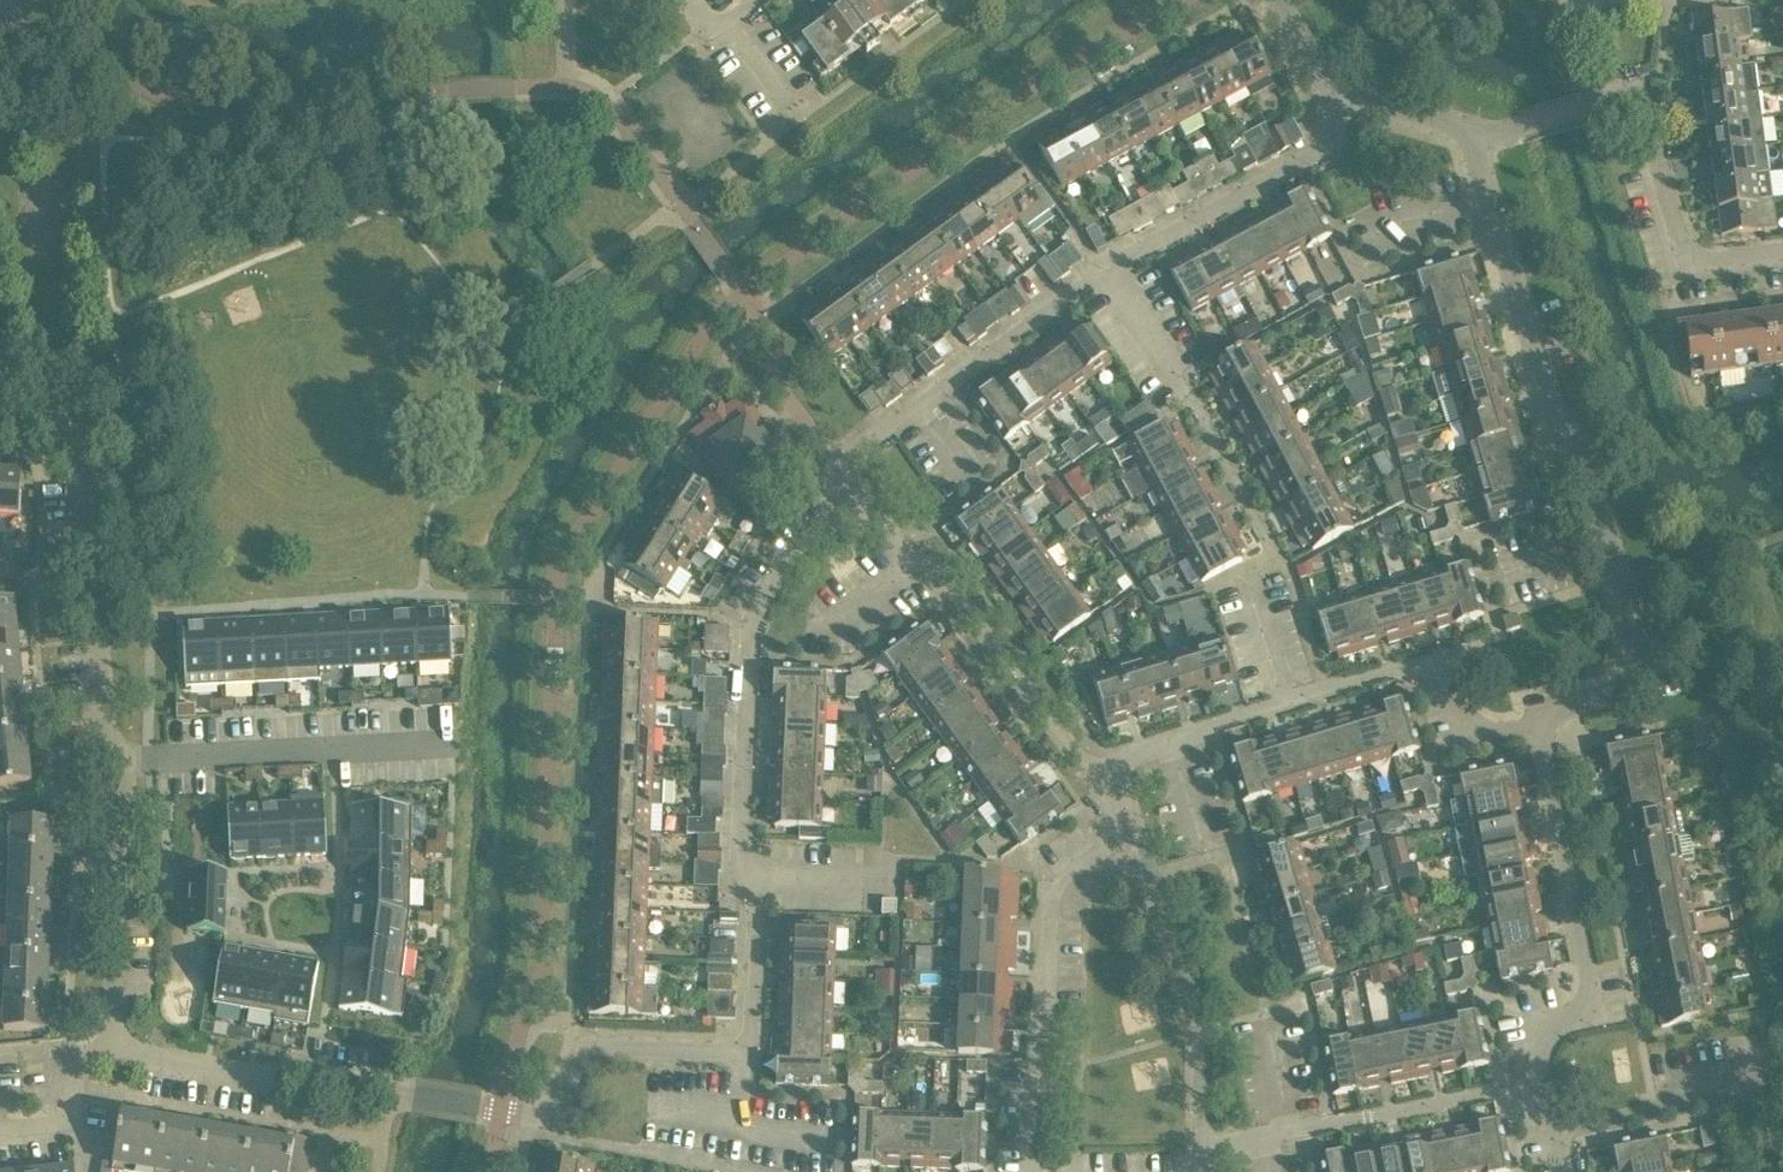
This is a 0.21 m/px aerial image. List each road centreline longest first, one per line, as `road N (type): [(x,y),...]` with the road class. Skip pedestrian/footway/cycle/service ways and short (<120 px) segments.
road 1 (residential): [(112,1049),(538,1117),(565,1106),(577,1068),(597,1050),(725,1052),(744,1044),(754,1026),(760,878),(744,855),(751,632),(803,545),(865,499)]
road 2 (residential): [(1537,728),(1566,706),(1633,691),(1640,671),(1583,454),(1557,422),(1474,142)]
road 3 (residential): [(865,499),(841,465),(1140,251),(1313,158),(1329,140),(1341,94)]
road 4 (residential): [(1537,728),(1472,738),(1447,667),(1428,663),(1170,740),(1092,780)]
road 5 (residential): [(1037,1171),(1049,897),(1129,829),(1092,780)]
road 6 (residential): [(126,762),(106,731),(77,439),(58,425),(0,421)]
road 7 (residential): [(1545,1083),(1543,1062),(1585,998),(1588,977),(1537,728)]
road 8 (residential): [(1206,1171),(1207,1150),(1545,1083)]
road 9 (residential): [(454,745),(126,762)]
road 10 (residential): [(112,1049),(126,762)]
road 11 (residential): [(1782,251),(1688,259),(1633,99)]
road 12 (residential): [(998,653),(934,566),(905,555),(865,499)]
road 13 (residential): [(1474,142),(1633,99)]
road 14 (residential): [(0,1129),(62,1119),(79,1069),(112,1049)]
road 15 (residential): [(1474,142),(1452,126),(1341,94)]
road 16 (residential): [(1092,780),(1019,682)]

